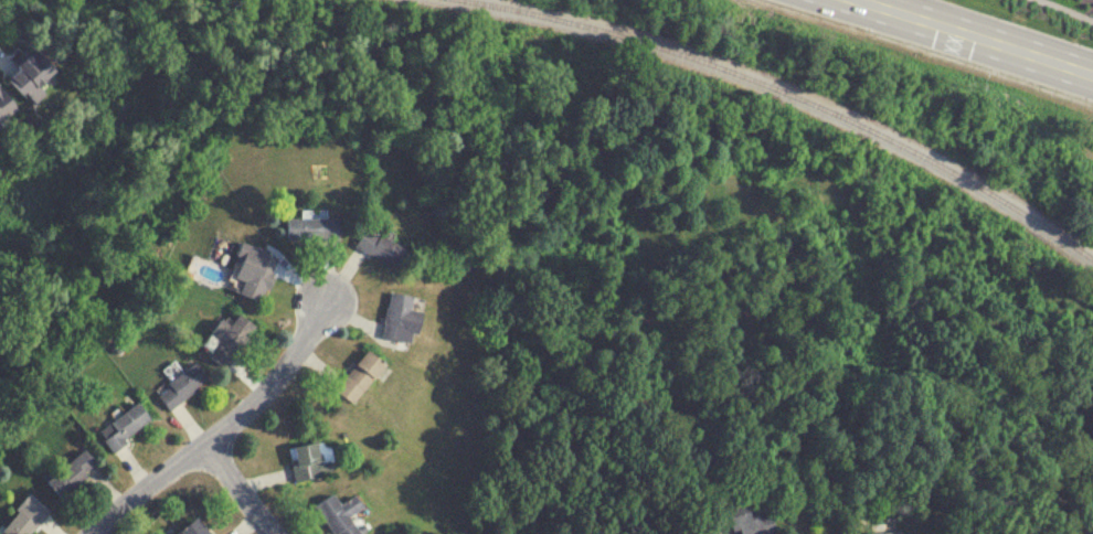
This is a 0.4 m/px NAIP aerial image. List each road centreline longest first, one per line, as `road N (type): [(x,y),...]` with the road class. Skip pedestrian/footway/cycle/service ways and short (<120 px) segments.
road 1 (residential): [(93,533),(266,389),(326,299)]
road 2 (primary): [(859,0),(1092,75)]

